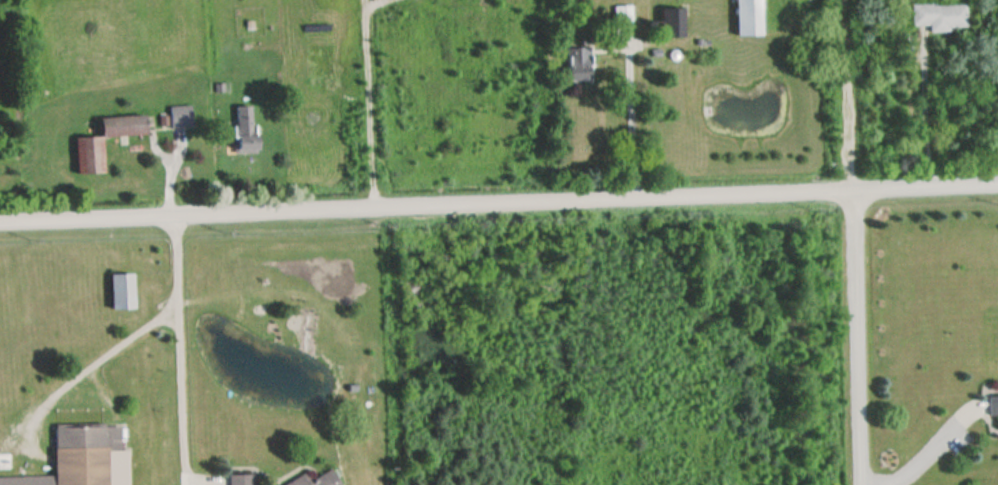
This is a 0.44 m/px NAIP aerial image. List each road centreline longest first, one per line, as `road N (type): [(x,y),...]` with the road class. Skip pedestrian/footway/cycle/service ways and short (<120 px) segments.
road 1 (residential): [(0,223),(851,192)]
road 2 (residential): [(856,484),(851,192)]
road 3 (residential): [(367,209),(374,0)]
road 4 (track): [(851,192),(843,0)]
road 5 (residential): [(851,192),(997,186)]

